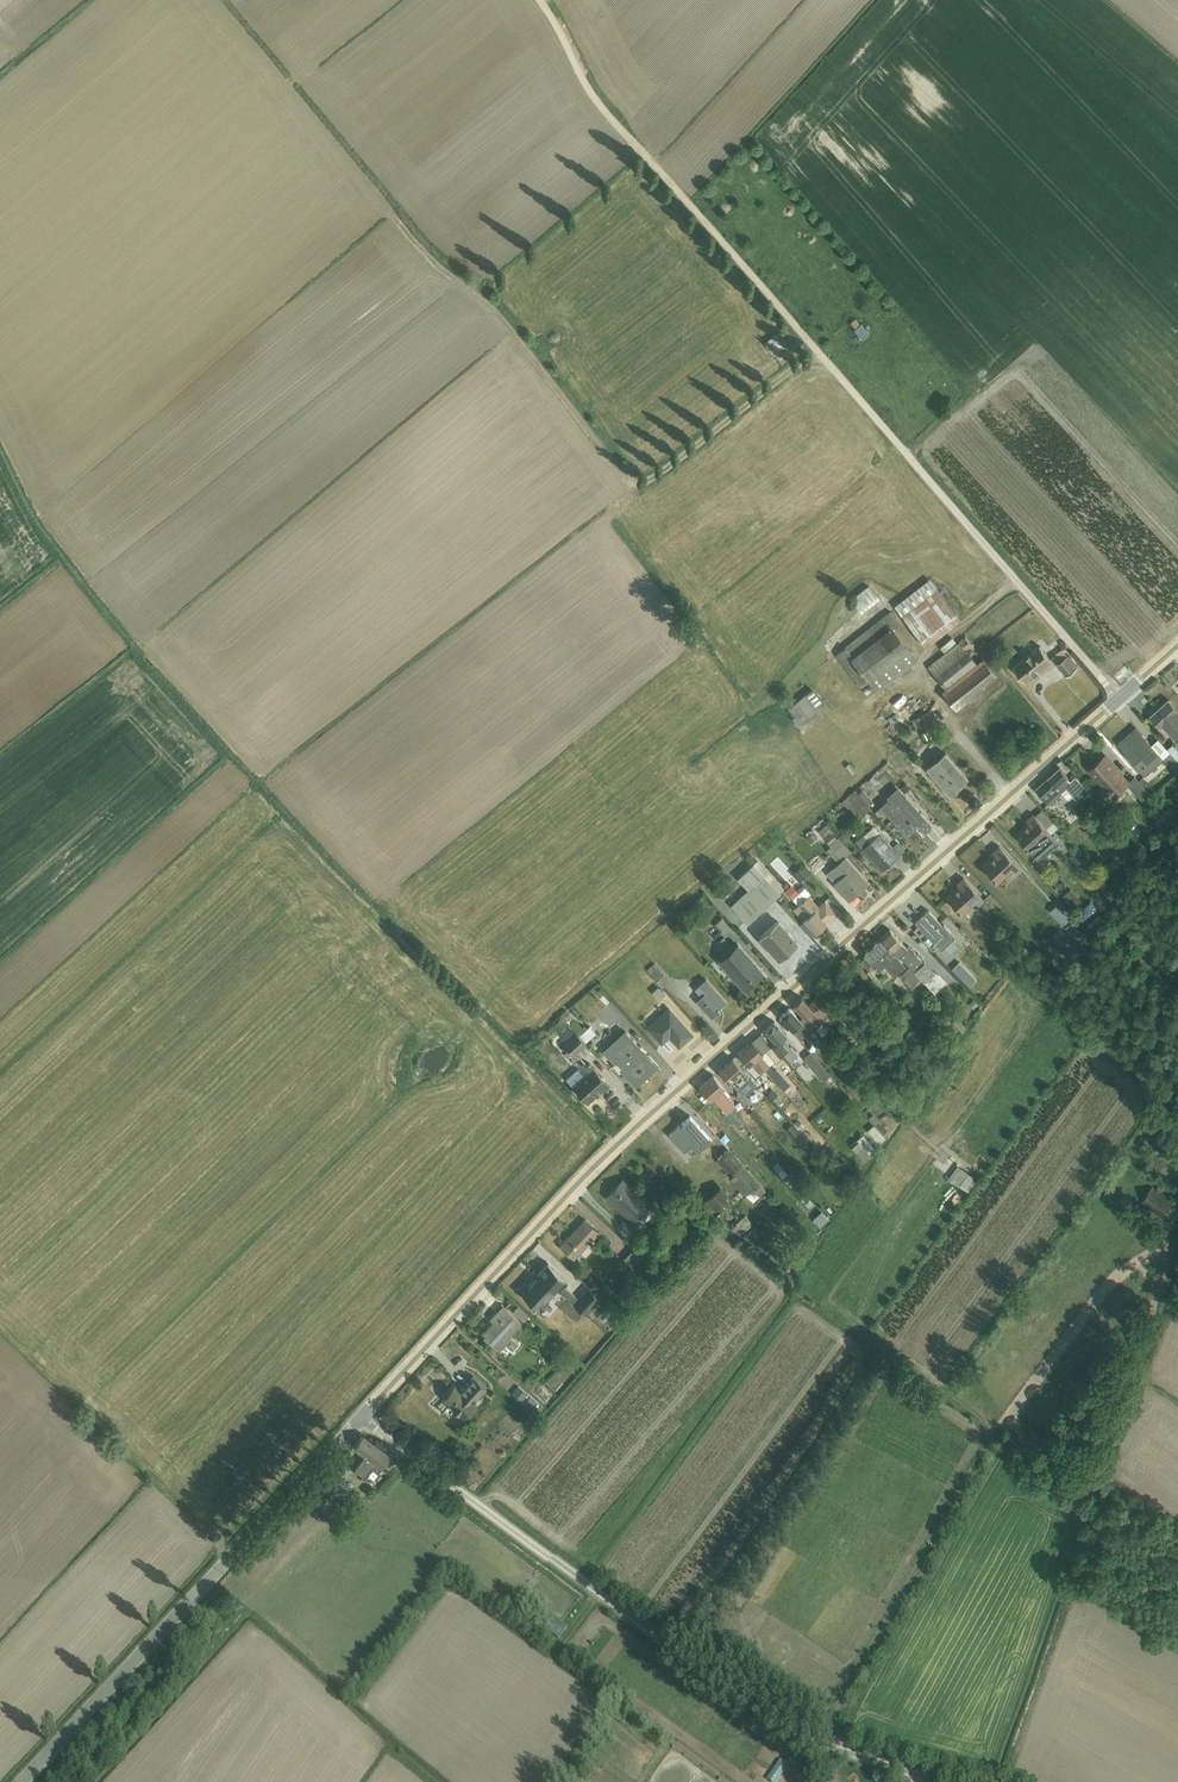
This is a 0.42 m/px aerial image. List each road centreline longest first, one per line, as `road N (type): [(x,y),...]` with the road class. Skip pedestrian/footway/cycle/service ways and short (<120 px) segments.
road 1 (residential): [(360,1416),(652,1112),(1177,645)]
road 2 (track): [(1120,698),(605,111),(540,0)]
road 3 (unclassified): [(947,1781),(835,1749),(748,1708),(360,1416)]
road 4 (track): [(393,210),(498,312),(618,470),(638,484),(805,357),(821,355)]
road 5 (tertiary): [(21,1781),(360,1416)]

